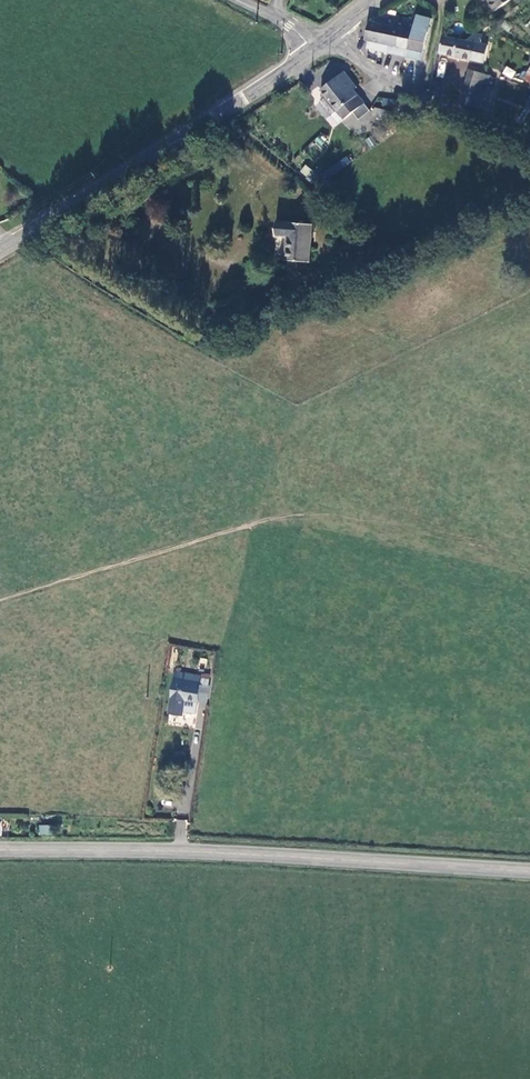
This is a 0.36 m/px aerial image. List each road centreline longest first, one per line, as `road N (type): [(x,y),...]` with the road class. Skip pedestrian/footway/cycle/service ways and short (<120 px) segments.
road 1 (tertiary): [(0,849),(529,871)]
road 2 (secondary): [(0,254),(323,40)]

